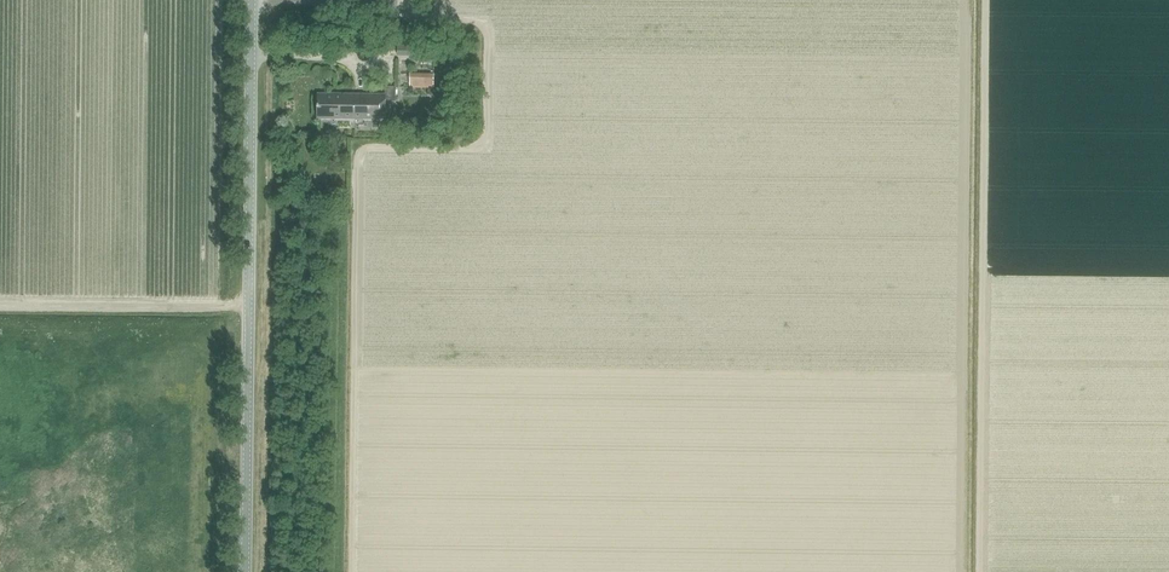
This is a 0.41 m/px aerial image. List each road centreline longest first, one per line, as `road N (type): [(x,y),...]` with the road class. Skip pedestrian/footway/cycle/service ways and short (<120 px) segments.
road 1 (unclassified): [(244,571),(252,0)]

